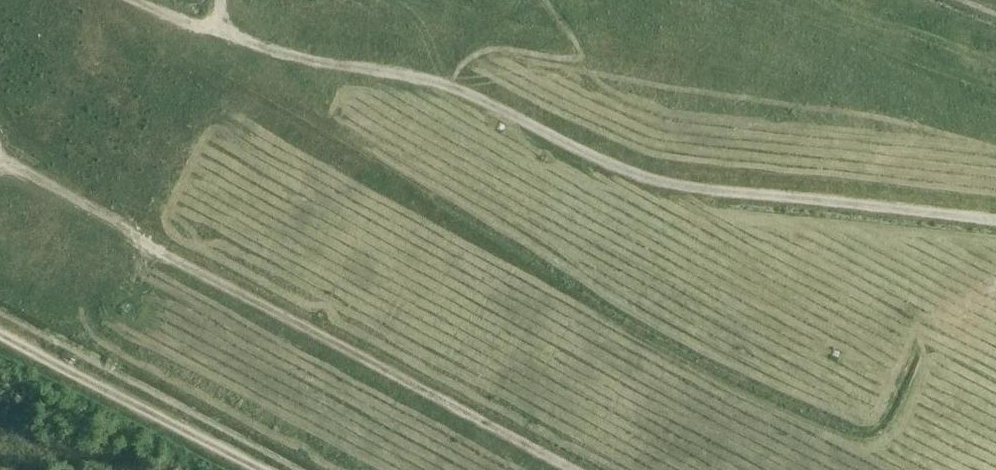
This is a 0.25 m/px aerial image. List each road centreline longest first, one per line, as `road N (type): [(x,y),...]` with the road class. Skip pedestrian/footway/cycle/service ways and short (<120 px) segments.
road 1 (track): [(995,218),(670,181),(627,170),(452,84),(346,68),(220,33),(152,0)]
road 2 (track): [(0,166),(581,469)]

